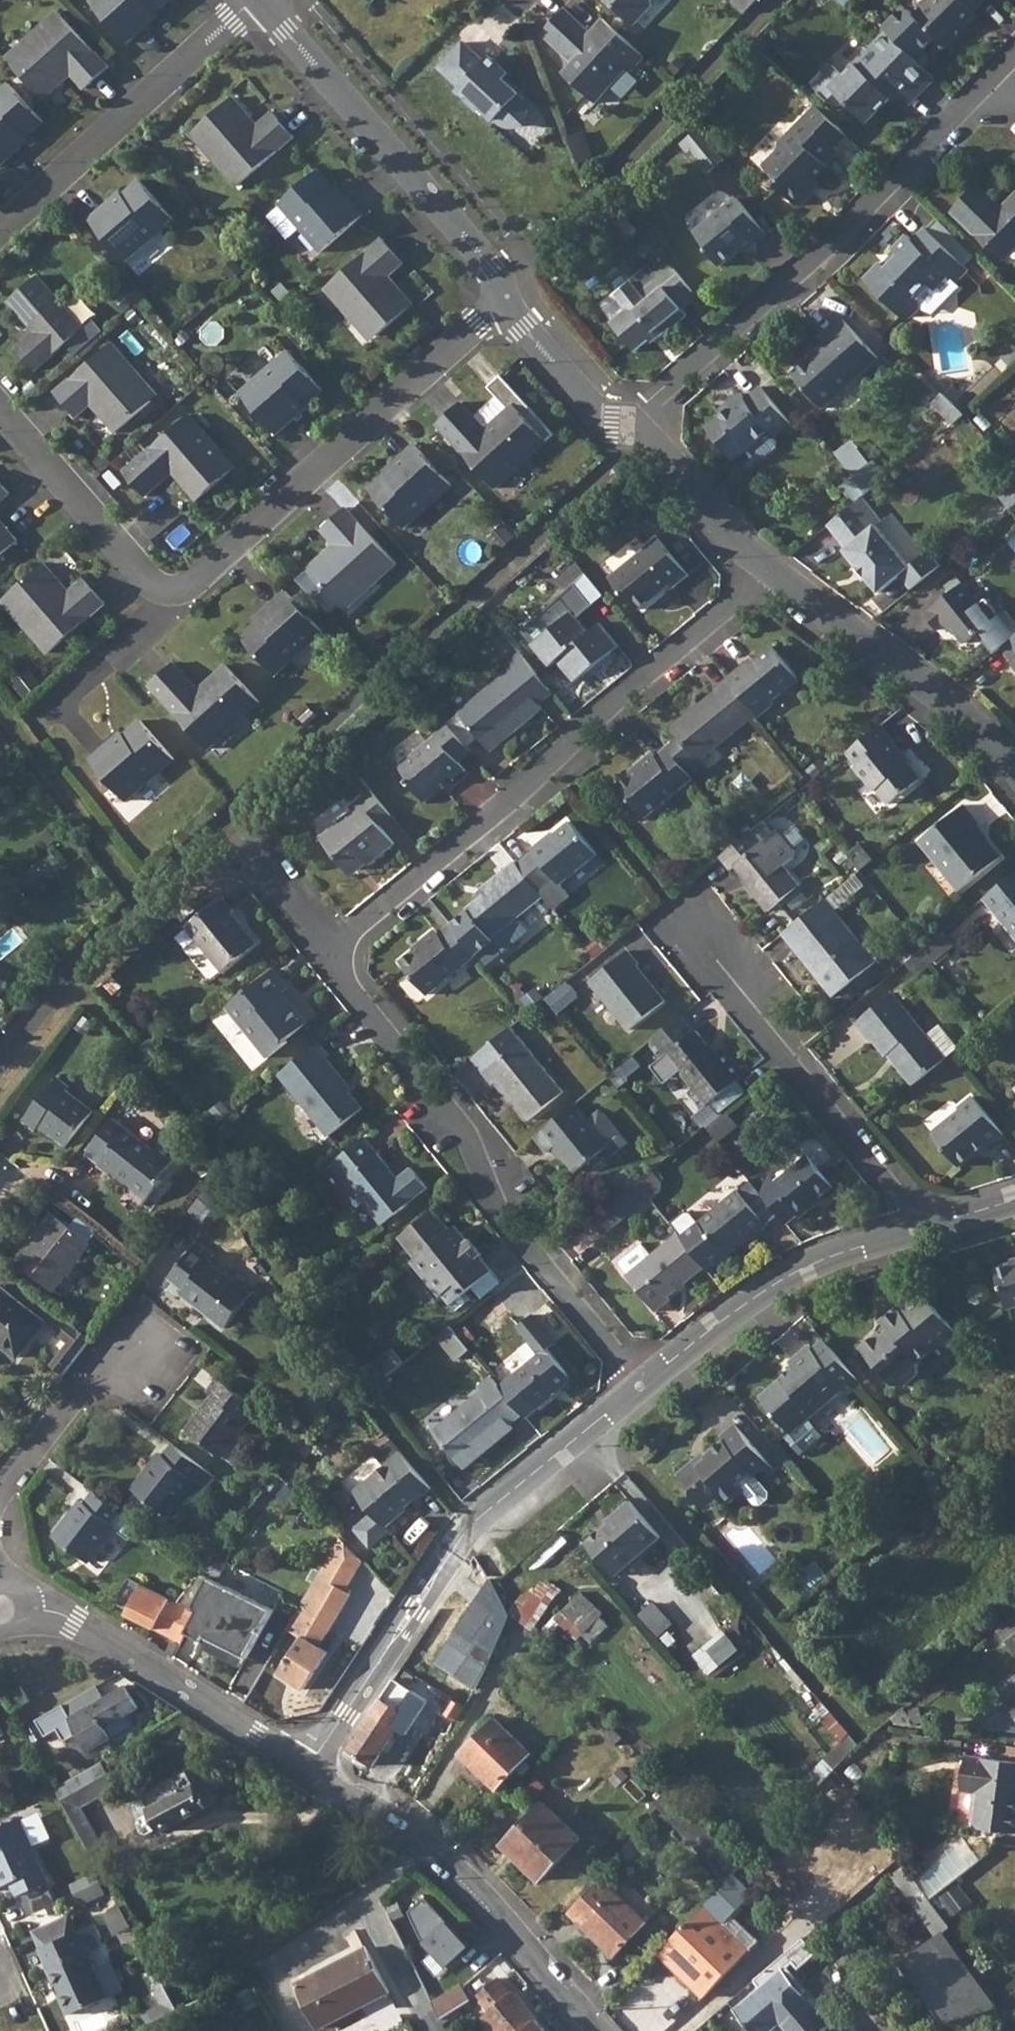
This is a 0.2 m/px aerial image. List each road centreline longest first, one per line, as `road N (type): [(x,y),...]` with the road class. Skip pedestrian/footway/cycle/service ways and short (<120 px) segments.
road 1 (residential): [(770,572),(330,952)]
road 2 (residential): [(330,952),(466,1143),(499,1213),(639,1388)]
road 3 (residential): [(639,1388),(470,1524),(313,1769)]
road 4 (residential): [(993,79),(647,407),(632,432)]
road 5 (residential): [(506,299),(185,592),(167,595)]
road 6 (residential): [(506,299),(495,273),(255,0)]
road 7 (residential): [(313,1769),(443,1860),(601,2030)]
road 8 (residential): [(695,928),(703,968),(886,1188),(913,1233)]
road 9 (residential): [(313,1769),(75,1622),(0,1614)]
road 10 (residential): [(0,235),(255,0)]
road 11 (residential): [(913,1233),(813,1264),(639,1388)]
road 12 (residential): [(1014,770),(962,717),(770,572)]
road 13 (residential): [(167,595),(152,590),(0,413)]
road 14 (residential): [(770,572),(731,540),(643,433),(632,432)]
road 15 (residential): [(131,1364),(84,1385),(0,1489)]
road 16 (residential): [(632,432),(601,414),(506,299)]
road 17 (residential): [(330,952),(235,836)]

